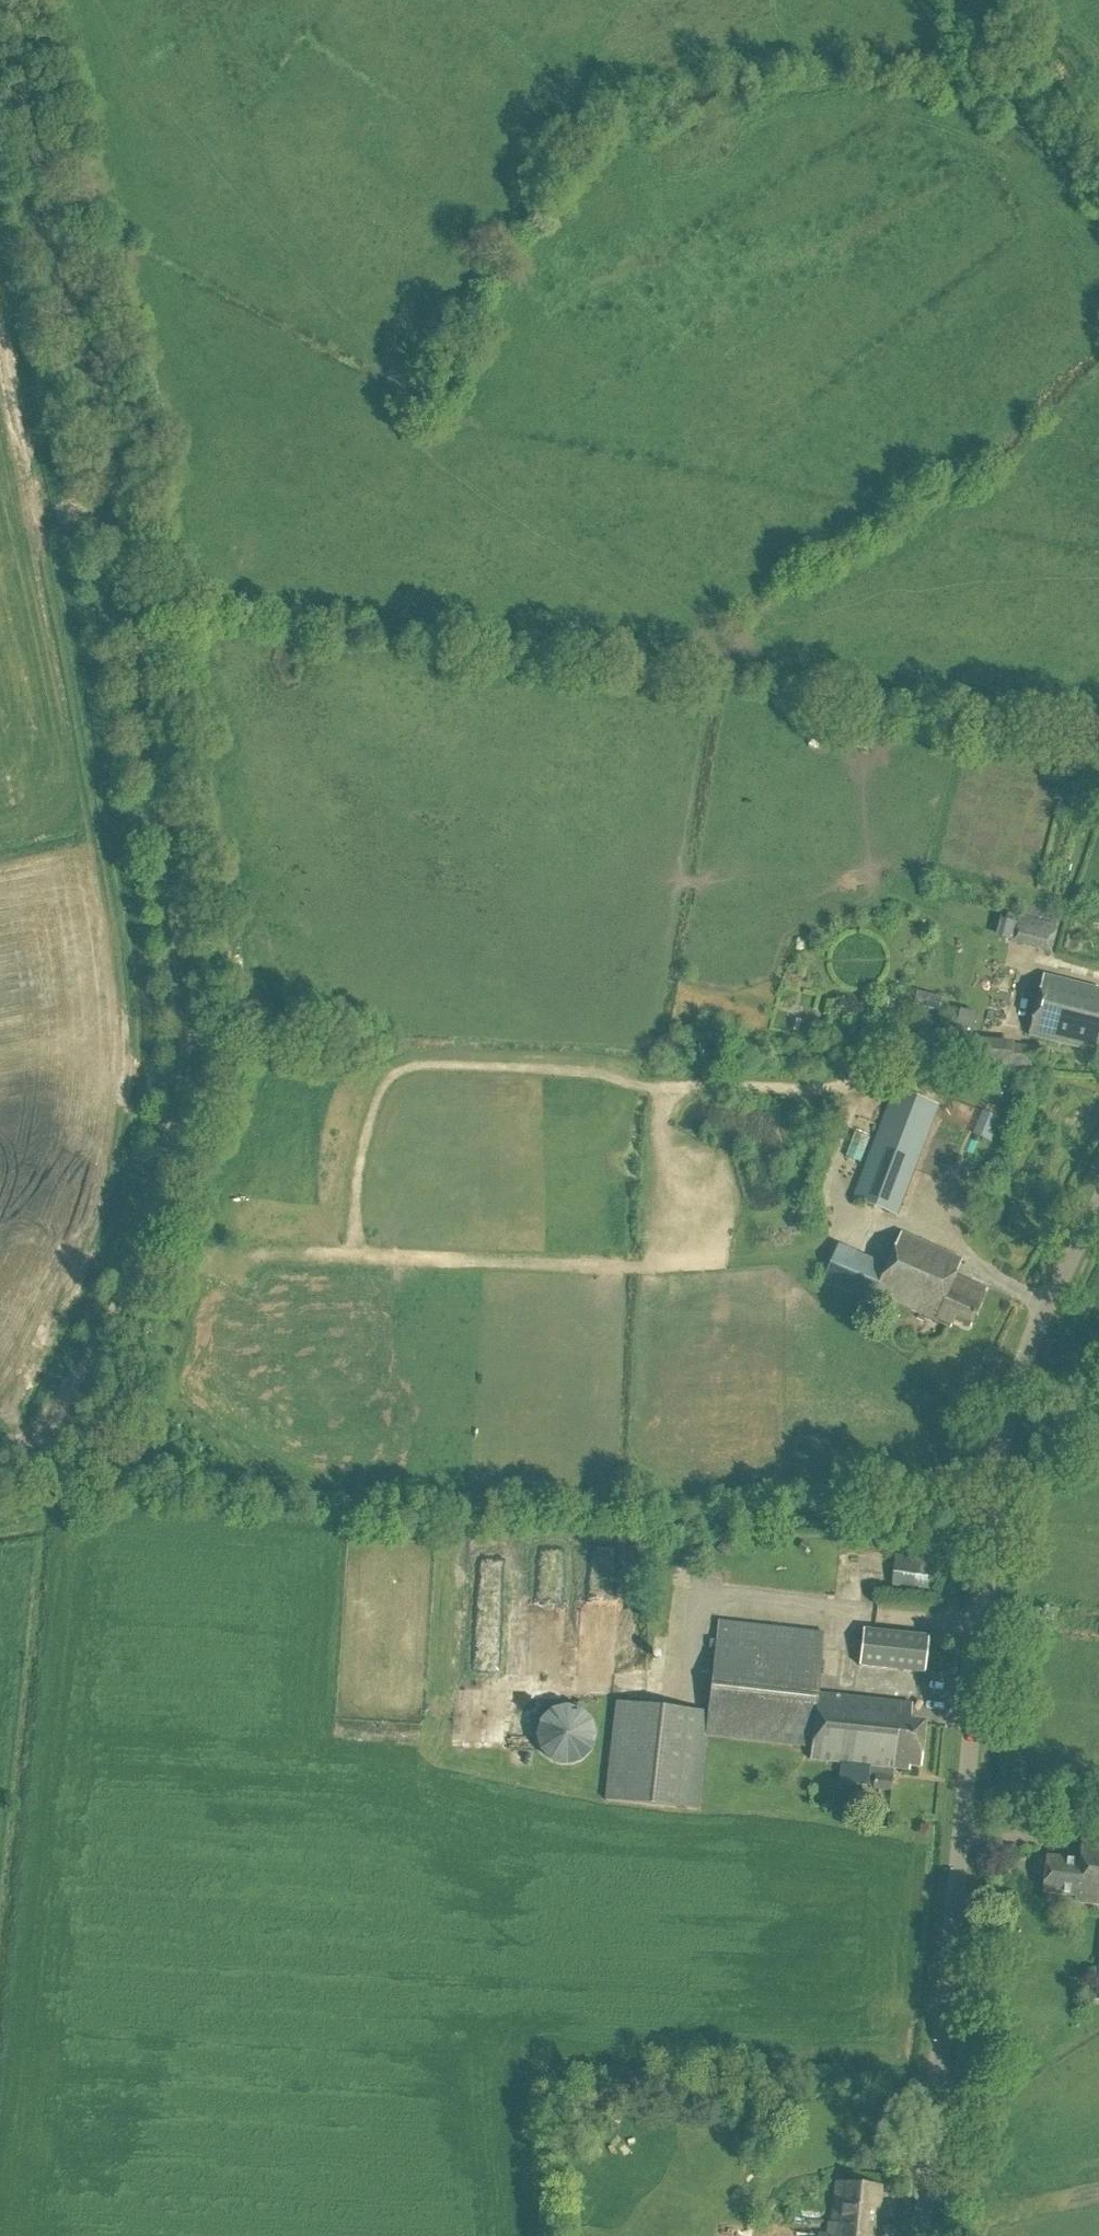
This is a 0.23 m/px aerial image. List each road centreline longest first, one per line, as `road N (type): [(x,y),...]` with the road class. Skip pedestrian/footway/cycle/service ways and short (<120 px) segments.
road 1 (unclassified): [(920,2235),(1011,1394),(1098,1207)]
road 2 (track): [(0,1461),(31,1443),(78,1378),(134,1263),(185,1074),(178,940),(129,583)]
road 3 (track): [(129,583),(87,358),(0,9)]

